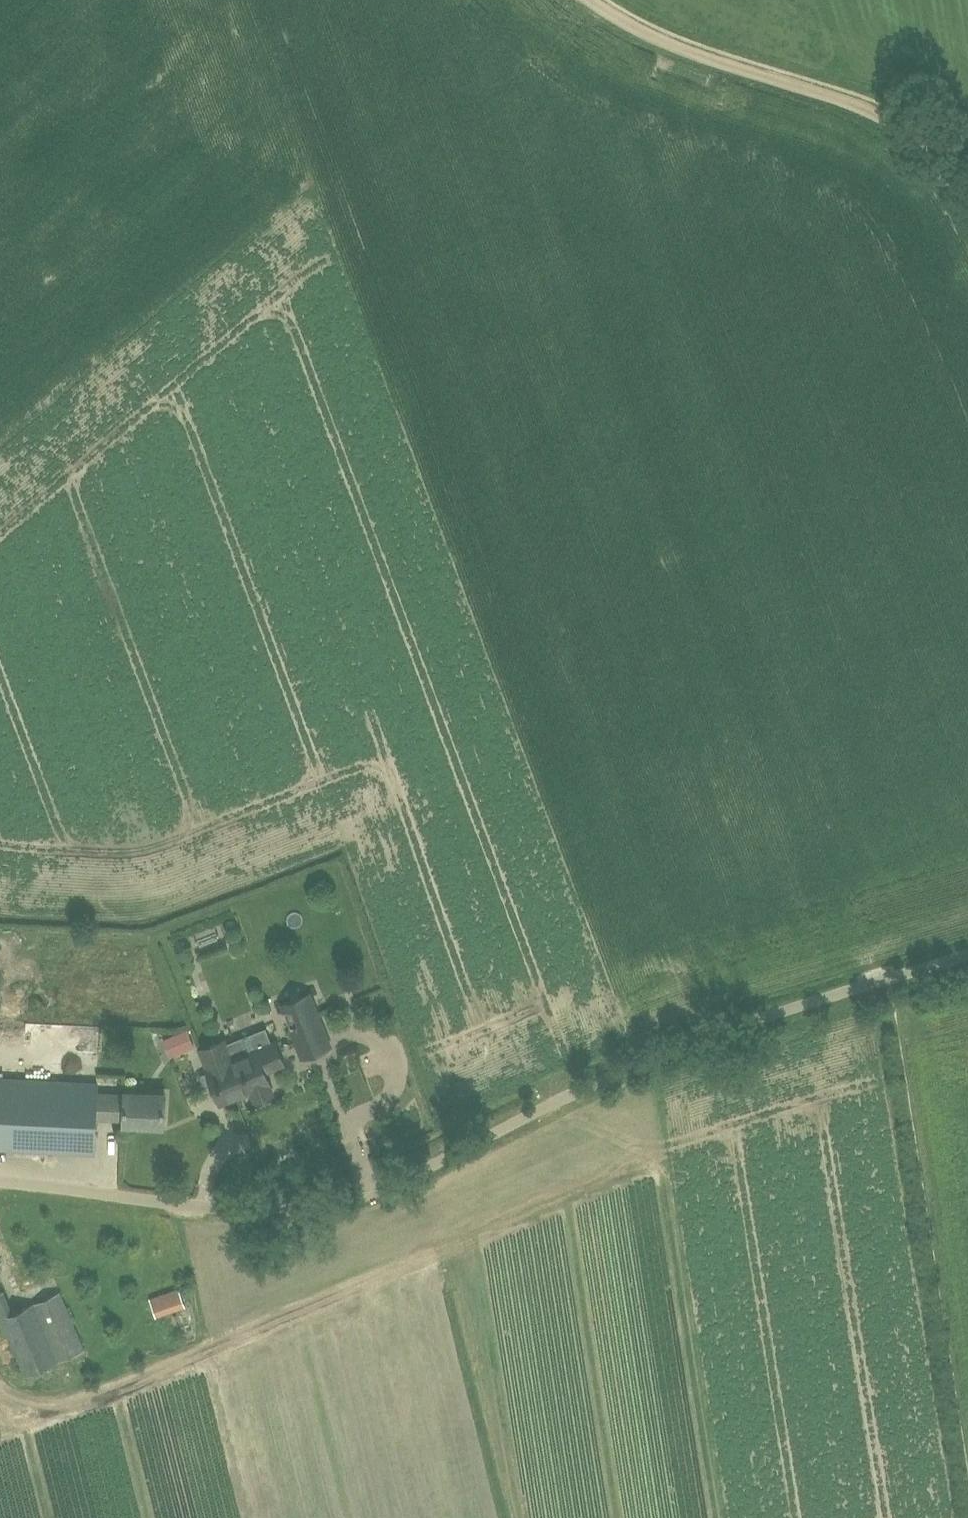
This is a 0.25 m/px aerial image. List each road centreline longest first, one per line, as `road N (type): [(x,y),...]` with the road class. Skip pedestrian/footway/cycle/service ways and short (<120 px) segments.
road 1 (unclassified): [(967,955),(661,1057),(363,1197),(286,1208),(183,1206),(0,1181)]
road 2 (track): [(967,217),(914,142),(888,121),(682,52),(587,0)]

